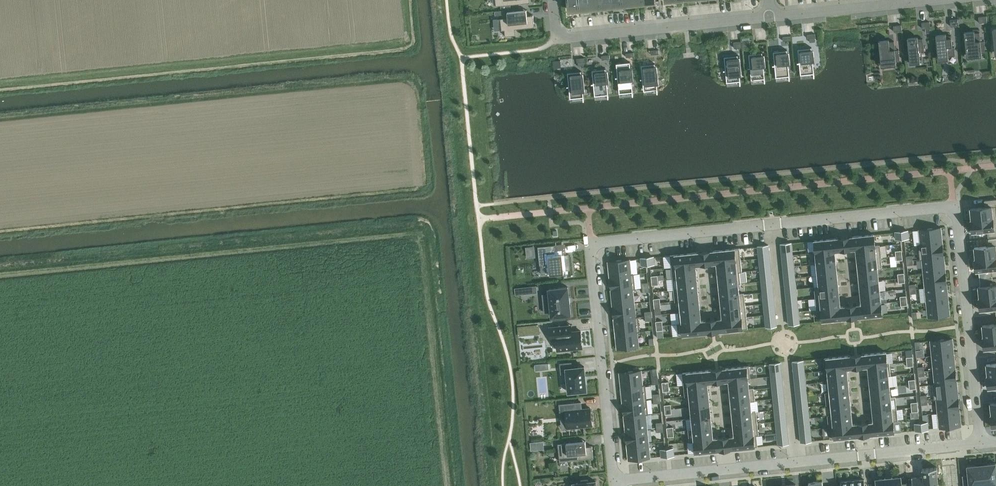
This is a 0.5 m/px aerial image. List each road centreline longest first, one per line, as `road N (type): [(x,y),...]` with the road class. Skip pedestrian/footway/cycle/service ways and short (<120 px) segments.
road 1 (residential): [(590,244),(957,208),(981,444)]
road 2 (residential): [(614,479),(981,444)]
road 3 (residential): [(551,0),(555,38),(771,17)]
road 4 (residential): [(590,244),(614,479)]
road 5 (residential): [(771,17),(910,4)]

